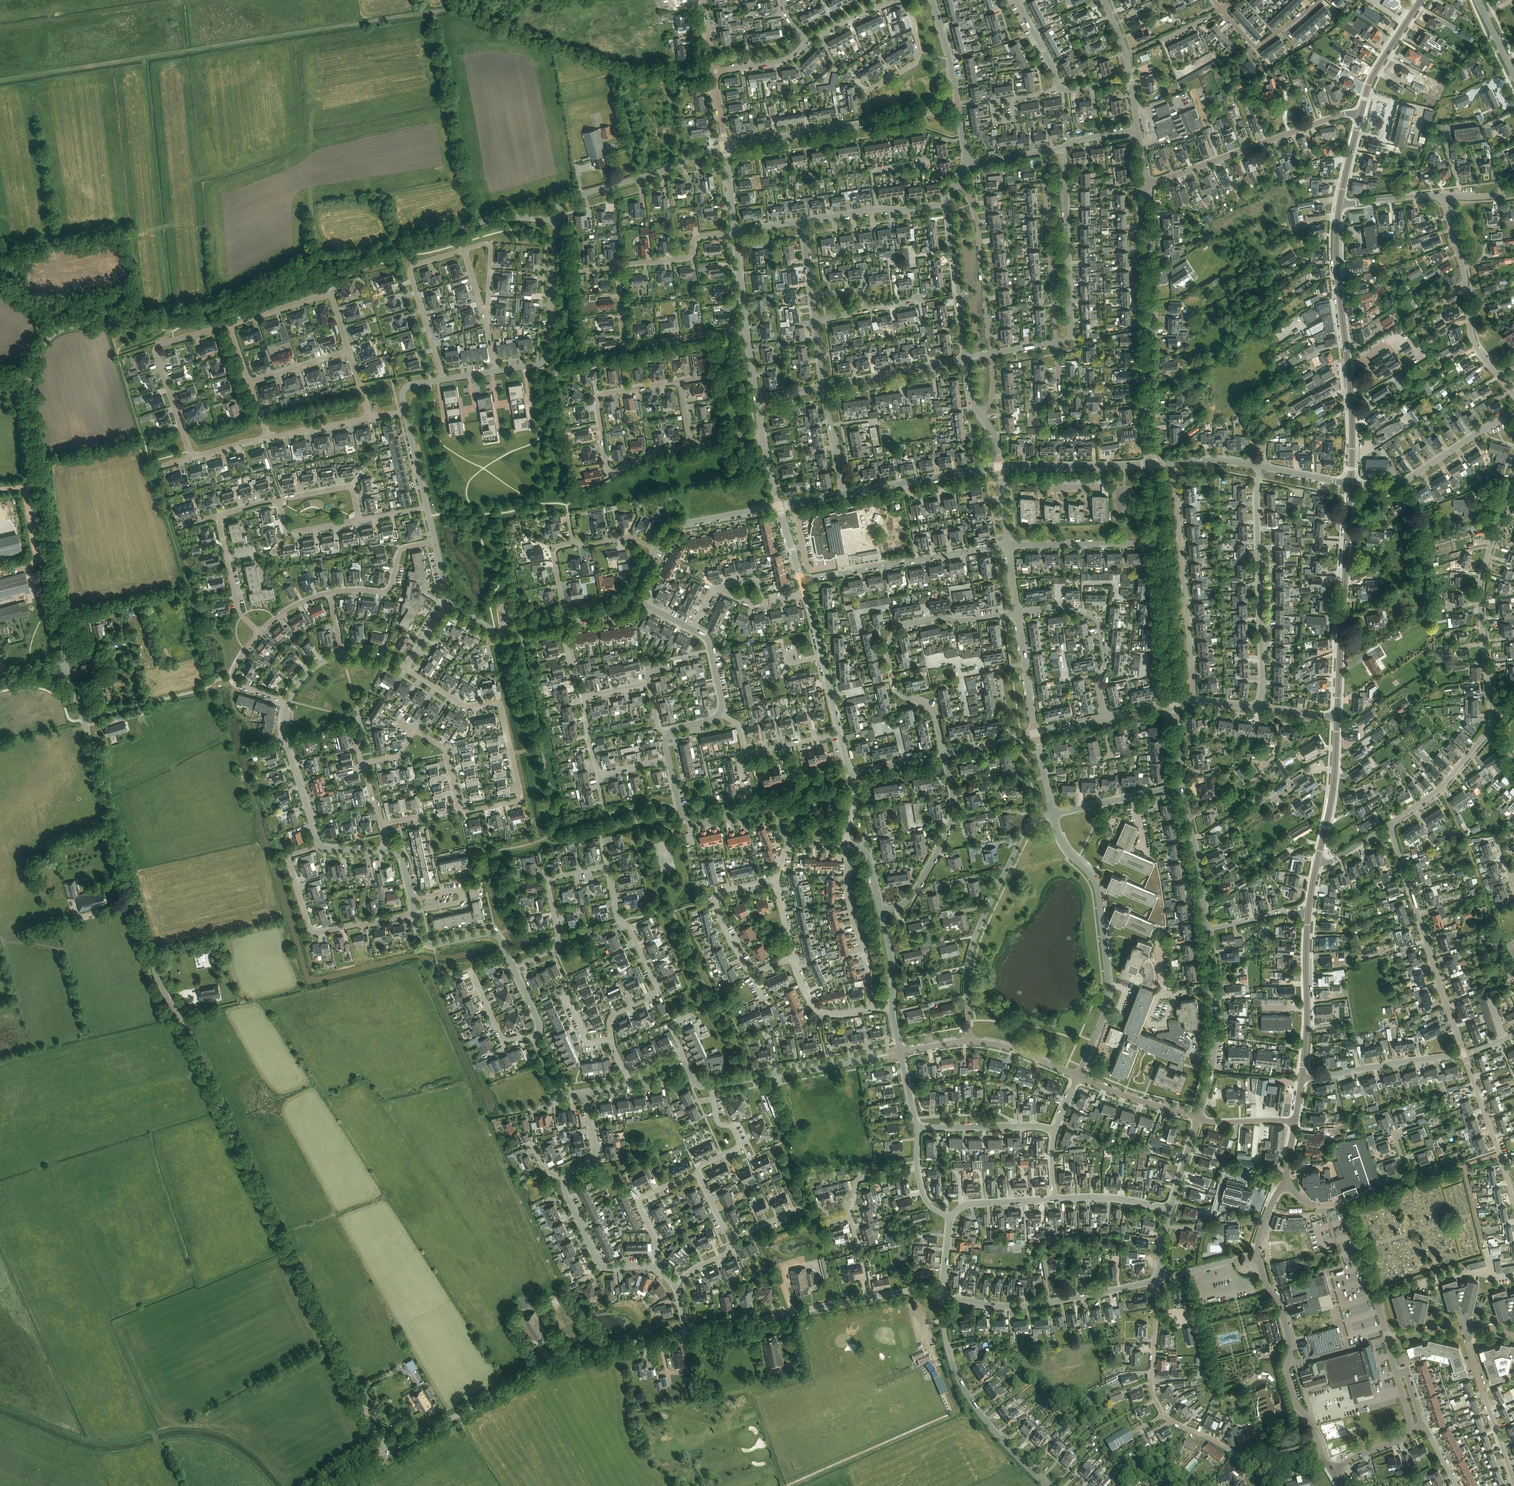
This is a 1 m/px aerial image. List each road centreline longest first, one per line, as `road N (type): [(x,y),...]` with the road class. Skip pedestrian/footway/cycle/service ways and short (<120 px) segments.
road 1 (unclassified): [(66,667),(28,383),(48,339),(70,327),(215,308),(322,261),(500,217),(556,221)]
road 2 (tertiary): [(391,1445),(364,1413),(163,991),(66,667)]
road 3 (track): [(450,8),(0,81)]
road 4 (residential): [(415,731),(445,750),(461,810),(520,798),(501,706),(463,706),(405,667)]
road 5 (residential): [(1325,1460),(1278,1471),(1163,1413),(1152,1384),(1158,1281)]
road 6 (residential): [(1078,1076),(1103,1015),(1107,969),(1100,895),(1063,844),(1053,815)]
road 7 (tertiary): [(1351,483),(1340,204)]
road 8 (unclassified): [(1152,464),(1146,187)]
road 9 (residential): [(943,754),(935,714),(896,689),(891,636),(937,618),(1018,613)]
road 10 (tertiary): [(687,1334),(905,1292),(941,1294)]
road 11 (residential): [(1491,728),(1479,590),(1513,476)]
road 12 (residential): [(970,1041),(966,980),(976,934),(1026,830),(1053,815)]
road 13 (residential): [(1464,1055),(1390,824)]
road 14 (residential): [(1259,707),(1261,466)]
road 15 (residential): [(690,446),(608,468),(598,398),(680,382)]
road 16 (residential): [(1194,700),(1173,463)]
road 17 (tertiary): [(1336,717),(1351,483)]
road 18 (residential): [(1146,187),(1335,117),(1361,115)]
road 19 (unclassified): [(1046,1485),(963,1389),(947,1347),(941,1294)]
road 20 (tertiary): [(592,1352),(391,1445)]
road 21 (tertiary): [(941,1294),(1017,1308),(1158,1281)]
road 22 (tertiary): [(1325,1460),(1288,1379),(1290,1342),(1258,1257)]
road 23 (residential): [(1513,394),(1475,346),(1442,196)]
road 24 (residential): [(1057,343),(1070,339),(1071,327),(1065,166),(1047,162),(1045,171)]
road 25 (residential): [(415,914),(313,932),(289,862),(319,845)]
road 26 (residential): [(613,1041),(614,1016),(657,992),(622,922),(607,866)]
road 27 (residential): [(1007,546),(801,581)]
road 28 (residential): [(745,330),(628,348),(619,269)]
road 29 (residential): [(191,458),(156,346),(229,324)]
road 30 (residential): [(901,1053),(711,1087)]
road 31 (unclassified): [(556,221),(569,198),(726,147)]
road 32 (residential): [(881,912),(913,895),(948,834),(954,800),(943,754)]
road 33 (unclassified): [(496,371),(546,357),(556,221)]
road 34 (unclassified): [(1198,1117),(1215,1029),(1207,931)]
road 35 (unclassified): [(1351,483),(1397,485),(1513,415)]
road 36 (residential): [(991,356),(978,220),(958,180)]
road 37 (residential): [(1105,718),(1100,624),(1059,608),(1018,613)]
road 38 (residential): [(967,164),(1138,130)]
road 39 (residential): [(514,968),(557,945),(549,880),(607,866)]
road 40 (residential): [(1057,343),(1045,171)]
road 41 (residential): [(464,251),(410,273),(443,379)]
road 42 (tertiary): [(1302,1080),(1310,913)]
road 43 (residential): [(1513,1482),(1468,1342),(1474,1323)]
road 44 (residential): [(869,1008),(868,969),(848,901),(846,845)]
road 45 (residential): [(1302,1080),(1464,1055)]
road 46 (residential): [(229,324),(328,295),(349,352)]
road 47 (unclassified): [(1174,703),(1159,543)]
road 48 (residential): [(965,359),(946,203)]
road 49 (residential): [(1513,1202),(1464,1055)]
road 50 (residential): [(1159,543),(1007,546)]
road 51 (unclassified): [(1000,467),(1152,464)]
road 52 (track): [(1491,1277),(1463,1167),(1499,1154)]
road 53 (residential): [(869,123),(867,93),(920,52),(907,0)]
road 54 (residential): [(319,845),(285,738),(288,700)]
road 55 (residential): [(753,975),(716,902),(729,889),(776,879)]
road 56 (unclassified): [(1207,931),(1182,786)]
road 57 (tertiary): [(1318,862),(1336,717)]
road 58 (residential): [(802,221),(946,203)]
road 59 (residential): [(726,147),(869,123)]
road 60 (residential): [(823,387),(965,359)]
road 61 (residential): [(652,1267),(605,1266),(564,1178)]
road 62 (residential): [(1388,1338),(1352,1220),(1341,1206)]
road 63 (residential): [(1390,824),(1441,788),(1491,728)]
road 64 (residential): [(514,968),(493,934),(428,944),(415,914)]
road 65 (residential): [(1054,1130),(916,1128)]
road 66 (residential): [(329,594),(387,590),(401,550),(435,541)]
road 67 (residential): [(652,1267),(657,1244),(641,1198),(699,1174)]
road 68 (unclassified): [(657,550),(677,525),(778,506)]
road 69 (residential): [(1053,815),(1182,786)]
road 70 (residential): [(619,269),(689,257),(696,237),(735,232)]
road 71 (residential): [(1221,10),(1260,47),(1321,0)]
road 72 (tertiary): [(1361,115),(1372,78),(1421,0)]
road 73 (residential): [(259,633),(238,609),(219,516)]
road 74 (residential): [(1078,1076),(1198,1117)]
road 75 (track): [(1441,788),(1489,905)]
road 76 (residential): [(748,811),(701,823),(684,818),(668,760)]
road 77 (unclassified): [(566,620),(498,631),(448,603)]
road 78 (residential): [(585,698),(648,683),(667,735)]
road 79 (residential): [(699,1174),(703,1164),(739,1143),(717,1120),(711,1087)]

